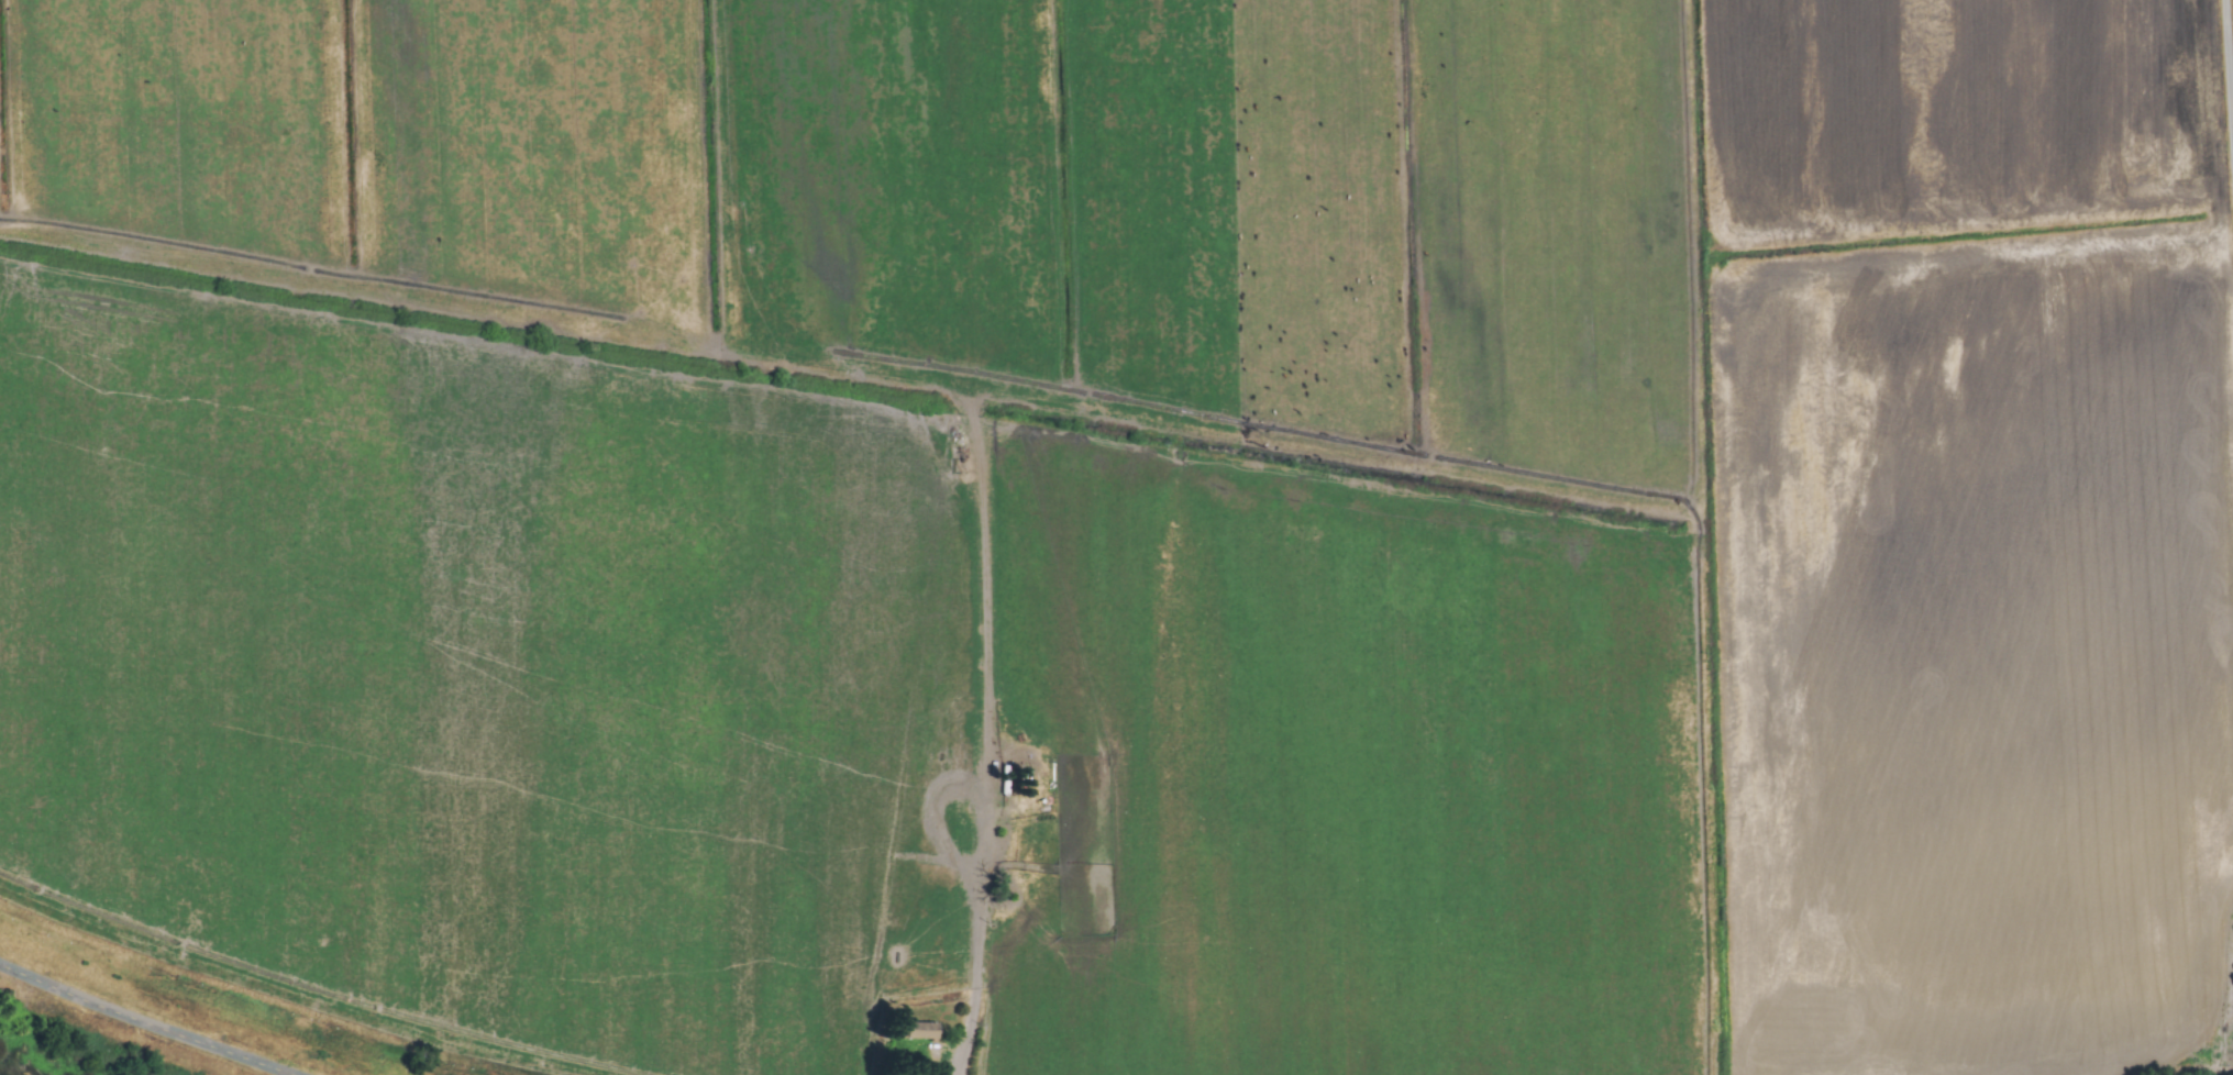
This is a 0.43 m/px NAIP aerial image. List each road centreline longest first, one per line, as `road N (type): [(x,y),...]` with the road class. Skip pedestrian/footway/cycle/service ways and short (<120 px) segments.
road 1 (track): [(955,1074),(976,1002),(991,771),(986,538)]
road 2 (tertiary): [(288,1074),(0,967)]
road 3 (track): [(2232,147),(2224,0)]

